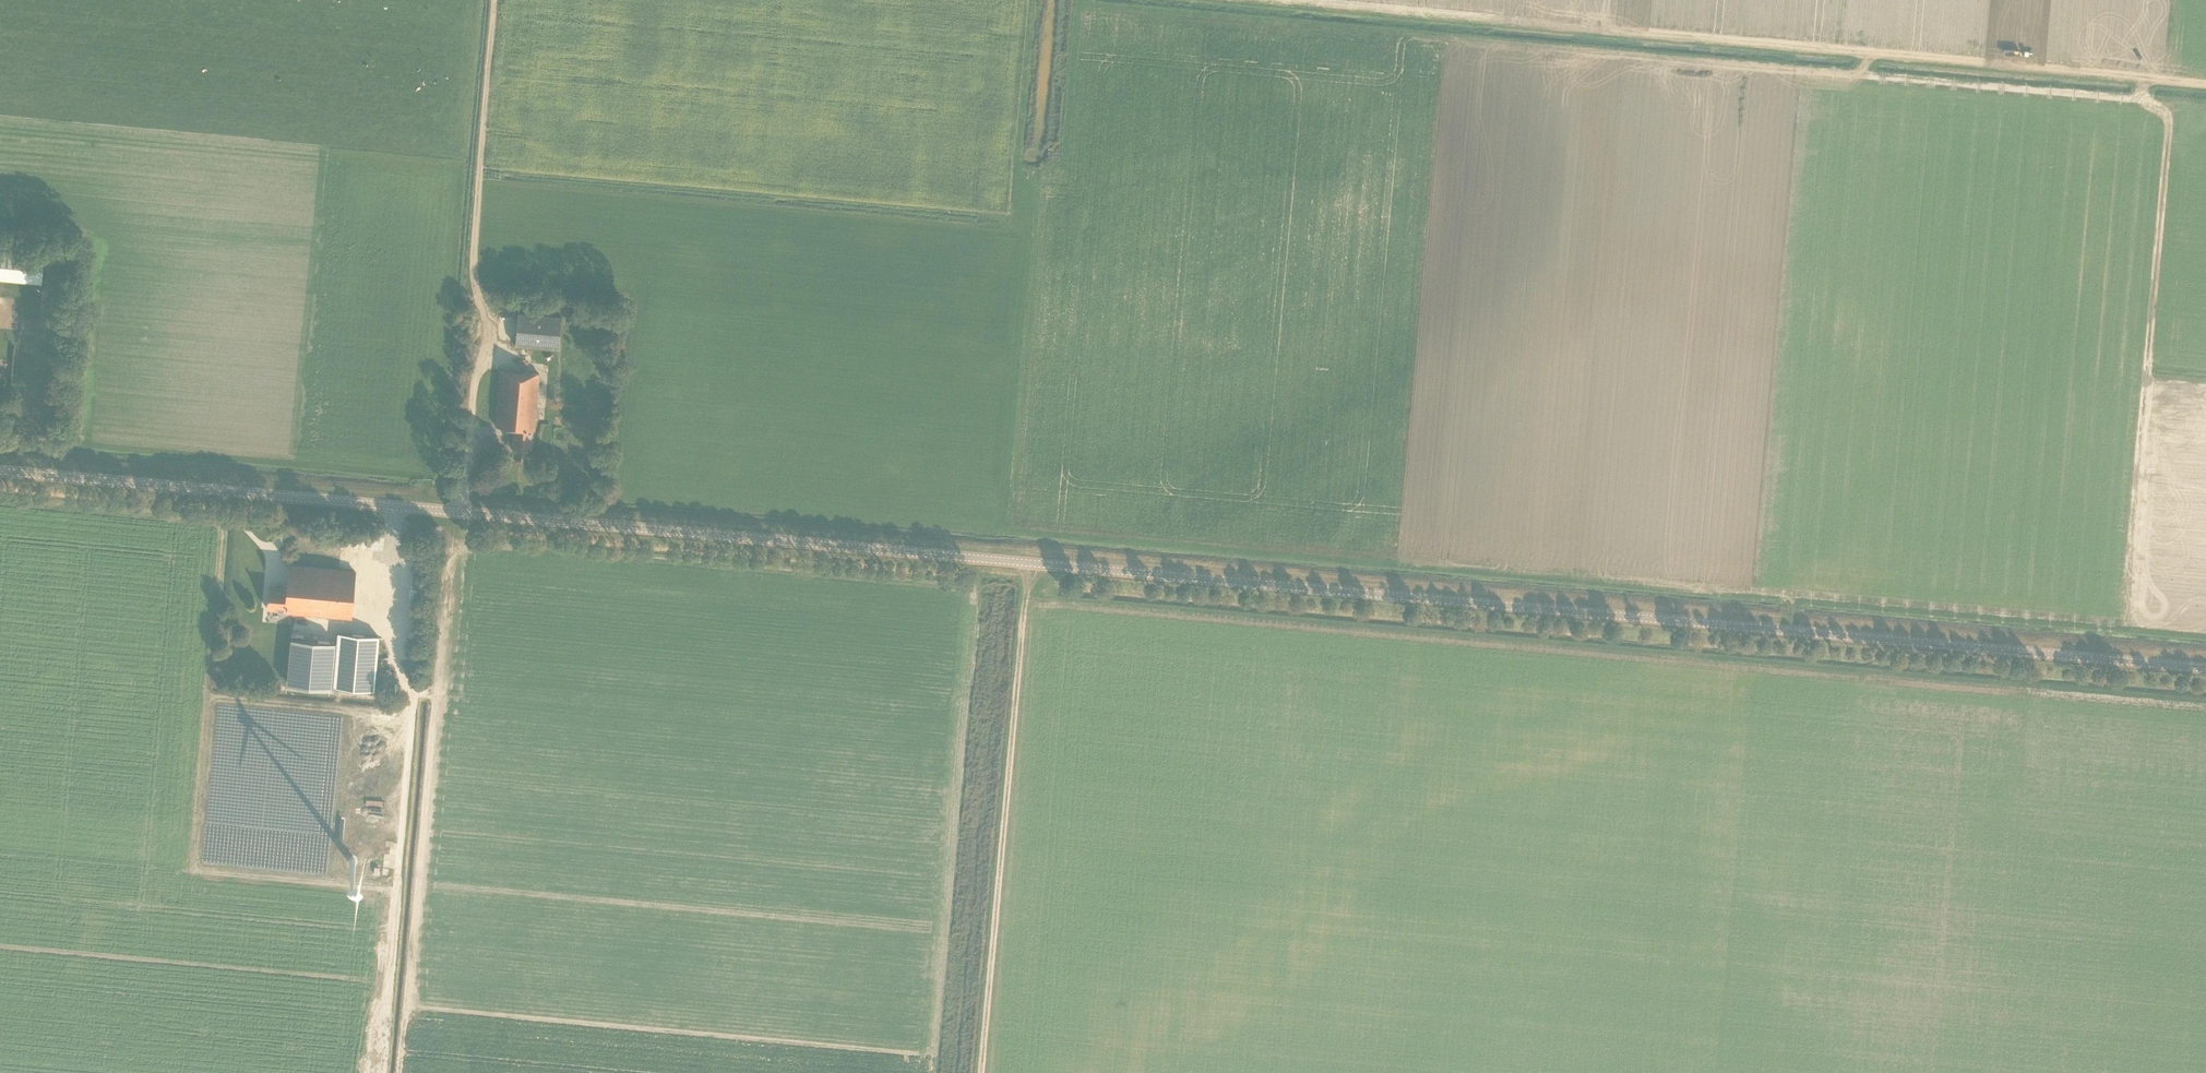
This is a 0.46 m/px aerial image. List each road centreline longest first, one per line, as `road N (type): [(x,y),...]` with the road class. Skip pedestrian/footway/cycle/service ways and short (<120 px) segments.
road 1 (tertiary): [(2205,665),(0,470)]
road 2 (track): [(1083,4),(2205,106)]

